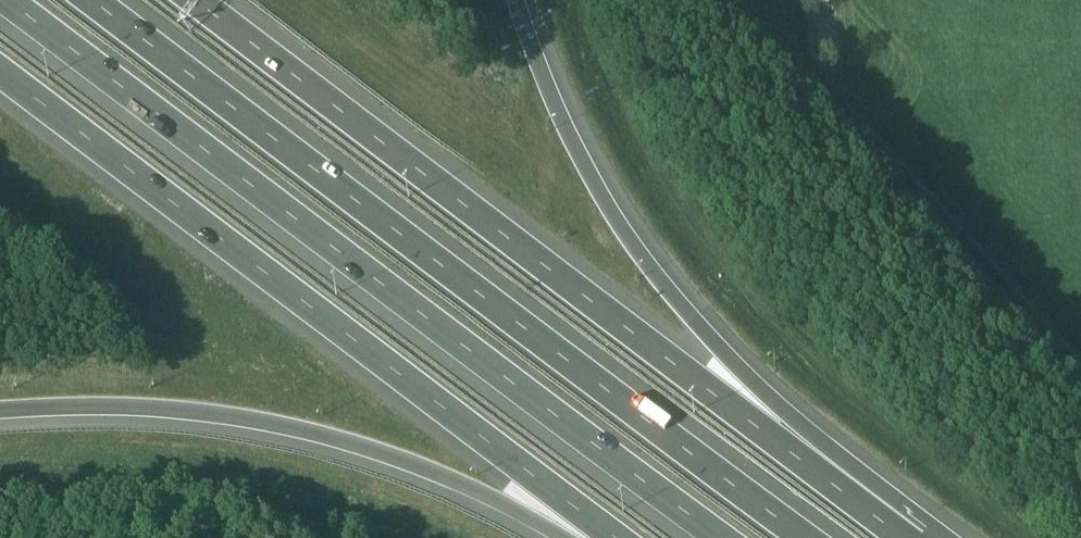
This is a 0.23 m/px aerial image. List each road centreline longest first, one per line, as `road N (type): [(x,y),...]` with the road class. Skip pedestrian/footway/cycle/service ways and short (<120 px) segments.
road 1 (motorway): [(810,537),(95,0)]
road 2 (motorway): [(8,0),(719,537)]
road 3 (motorway): [(903,537),(195,0)]
road 4 (motorway): [(0,71),(615,537)]
road 5 (motorway): [(906,537),(655,274),(567,131),(517,0)]
road 6 (motorway): [(0,408),(183,410),(325,434),(446,476),(582,537)]

